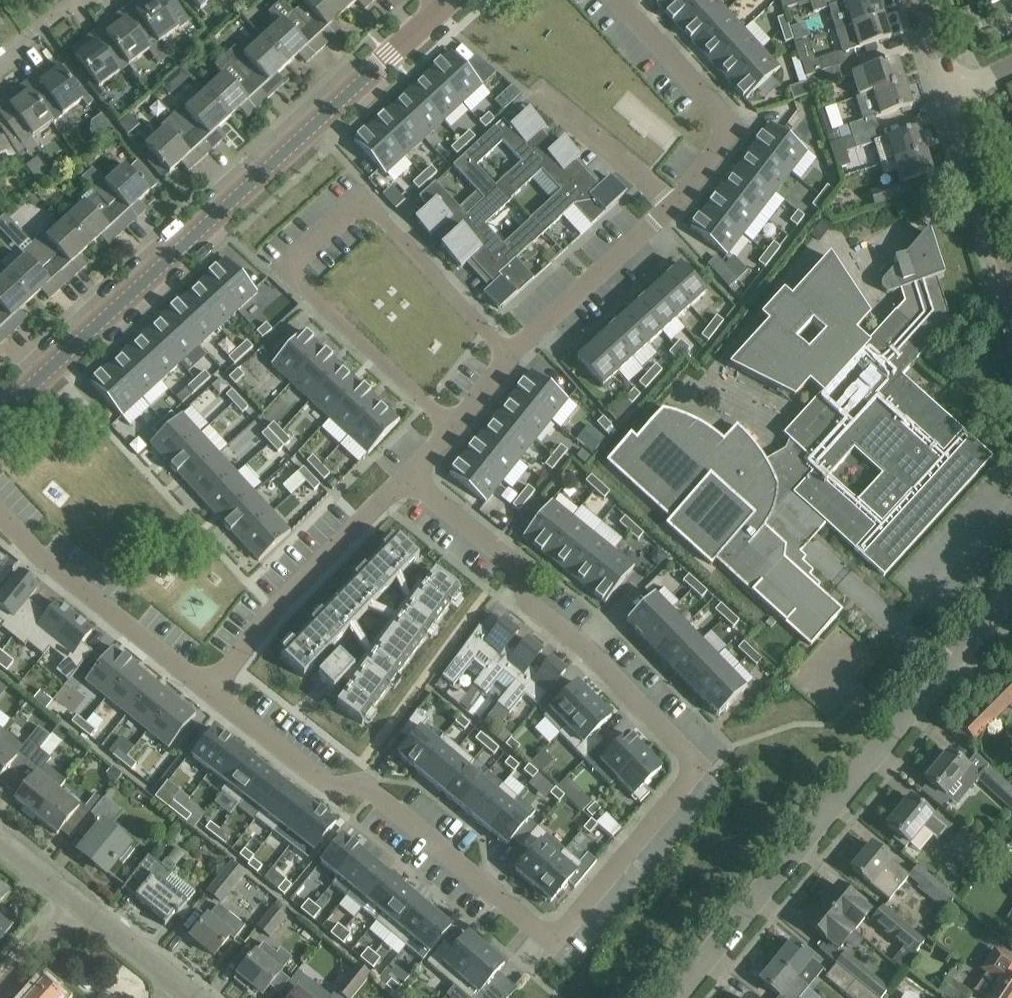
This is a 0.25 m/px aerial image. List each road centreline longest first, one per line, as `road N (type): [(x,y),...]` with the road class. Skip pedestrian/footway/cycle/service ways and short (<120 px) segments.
road 1 (residential): [(408,479),(516,565),(530,604),(699,765),(551,943),(361,785),(324,785),(210,694)]
road 2 (unclassified): [(0,406),(441,1)]
road 3 (residential): [(512,354),(362,198),(284,270),(454,426)]
road 4 (residential): [(674,997),(945,668),(1011,601)]
road 5 (residential): [(210,694),(0,513)]
road 6 (residential): [(675,205),(726,141),(720,109),(618,0)]
road 7 (residential): [(675,205),(512,354)]
road 8 (residential): [(274,607),(408,479)]
road 9 (residential): [(539,87),(675,205)]
road 10 (residential): [(1011,259),(958,89)]
road 11 (residential): [(180,983),(72,901)]

